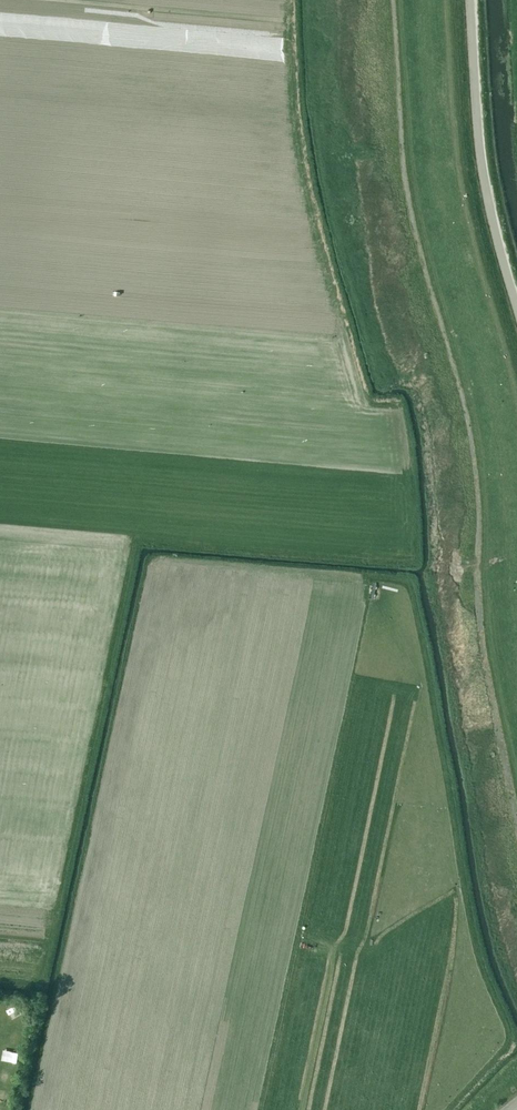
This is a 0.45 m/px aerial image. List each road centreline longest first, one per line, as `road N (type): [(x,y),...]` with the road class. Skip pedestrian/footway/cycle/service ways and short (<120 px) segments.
road 1 (unclassified): [(516,304),(478,130),(470,0)]

